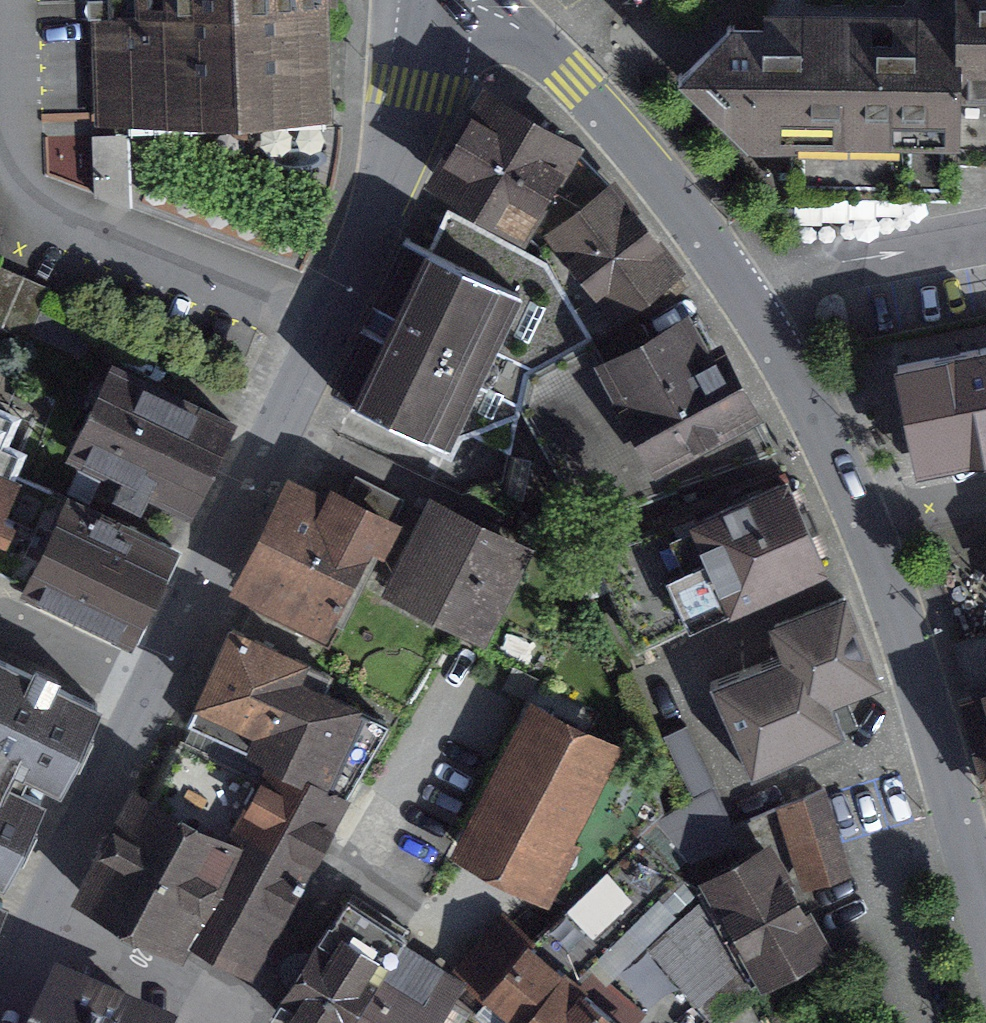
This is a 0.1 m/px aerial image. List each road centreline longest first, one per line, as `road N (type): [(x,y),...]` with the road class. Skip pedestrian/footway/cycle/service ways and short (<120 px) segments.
road 1 (primary): [(326,319),(189,626),(39,927)]
road 2 (residential): [(985,909),(898,607),(833,447),(754,304)]
road 3 (residential): [(2,0),(17,172),(88,221),(326,319)]
road 4 (primary): [(434,1),(426,88),(326,319)]
road 5 (residential): [(754,304),(548,46)]
road 6 (residential): [(754,304),(800,282),(985,240)]
road 7 (residential): [(39,927),(202,997),(234,1022)]
road 8 (residential): [(548,46),(477,6),(434,1)]

